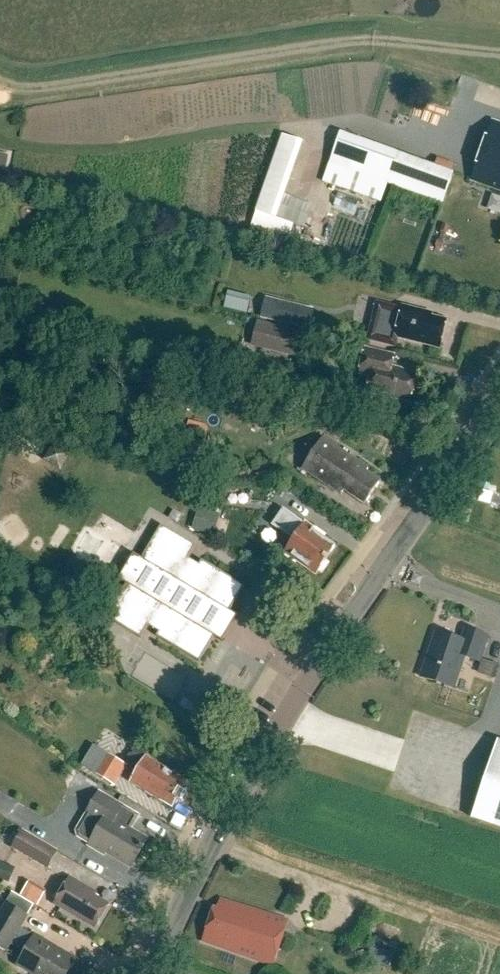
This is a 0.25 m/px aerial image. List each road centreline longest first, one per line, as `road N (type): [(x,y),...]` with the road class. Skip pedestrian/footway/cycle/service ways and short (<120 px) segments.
road 1 (tertiary): [(153,973),(308,676),(499,401)]
road 2 (track): [(499,52),(363,40),(74,85),(0,83)]

